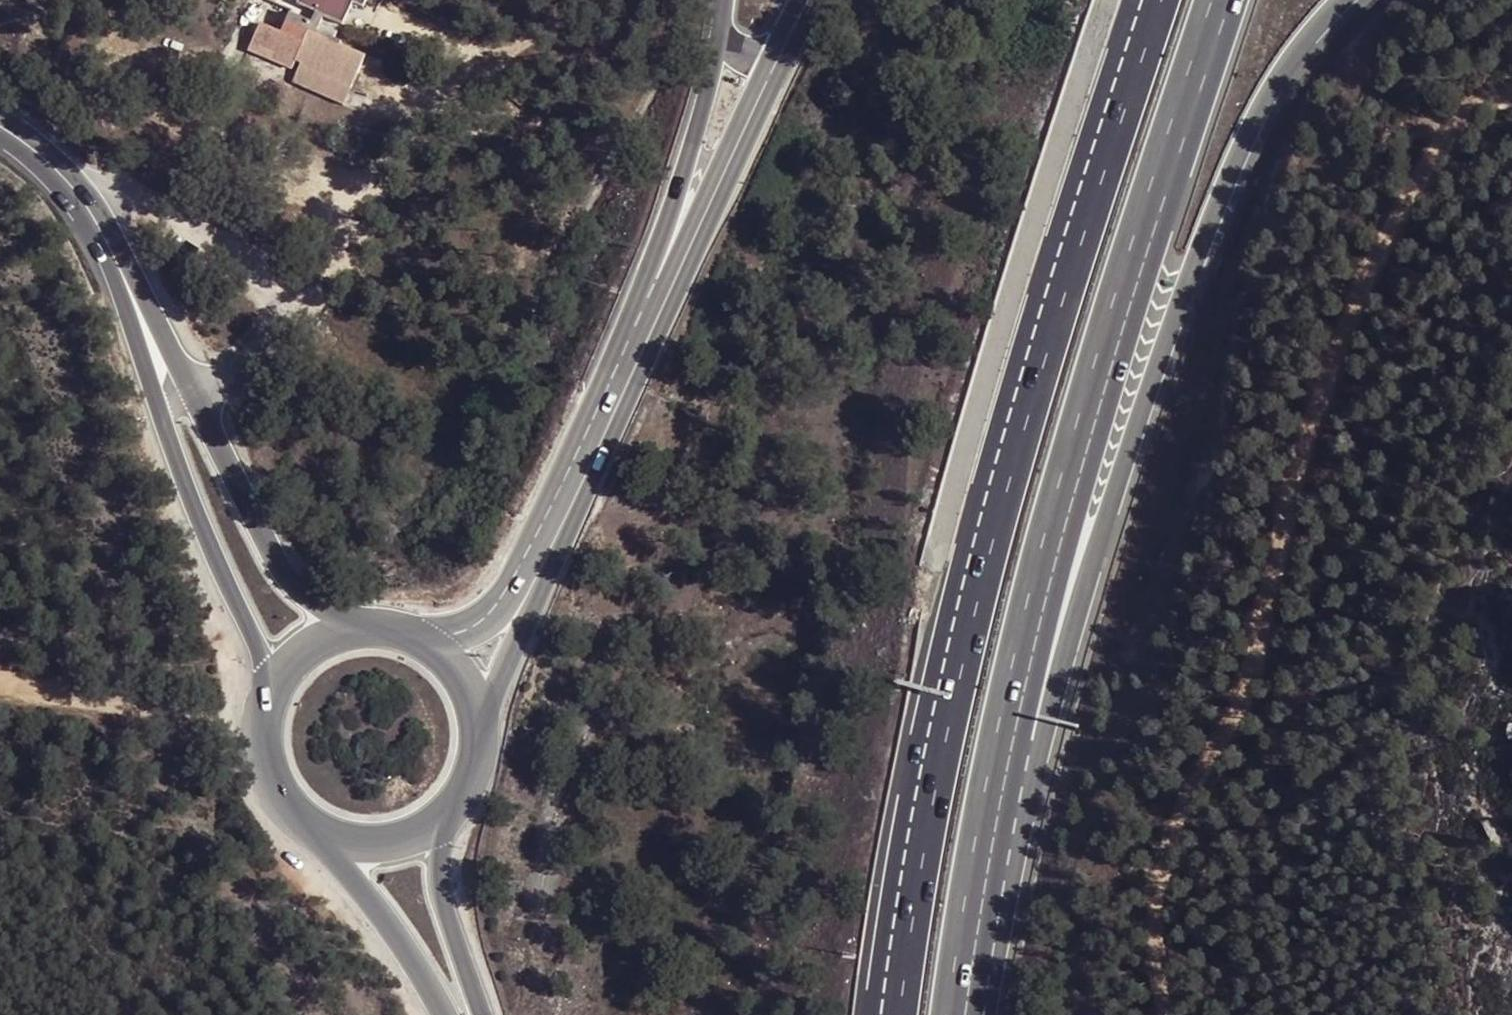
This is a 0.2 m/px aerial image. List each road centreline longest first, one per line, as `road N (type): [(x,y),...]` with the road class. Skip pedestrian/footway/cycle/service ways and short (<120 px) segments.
road 1 (motorway): [(1157,0),(1009,452),(931,785),(893,1014)]
road 2 (track): [(1187,1014),(1182,823),(1261,681),(1289,537),(1397,238),(1450,151),(1511,100)]
road 3 (motorway): [(1003,736),(1062,670),(1121,471),(1254,123),(1314,33),(1347,0)]
road 4 (motorway): [(1003,736),(1069,467),(1218,0)]
road 5 (primary): [(102,233),(164,423),(274,686)]
road 6 (primary): [(355,629),(291,585),(279,568),(102,233)]
road 7 (secondary): [(520,607),(685,252)]
road 8 (motorway): [(959,1014),(1003,736)]
road 9 (track): [(0,674),(16,689),(120,707),(265,716)]
road 10 (track): [(115,181),(305,302)]
road 11 (motorway): [(720,36),(673,204),(685,252)]
road 12 (secondary): [(685,252),(778,54)]
road 13 (primary): [(330,832),(348,871),(447,1014)]
road 14 (primary): [(482,1014),(437,868),(448,805)]
road 15 (primary): [(274,686),(265,752),(277,785),(299,813),(330,832)]
road 16 (secondary): [(472,761),(520,607)]
road 17 (track): [(600,0),(526,40),(456,65)]
road 18 (primary): [(102,233),(50,163),(0,129)]
road 19 (primary): [(472,761),(468,694),(424,643)]
road 20 (primary): [(330,832),(393,837),(448,805)]

